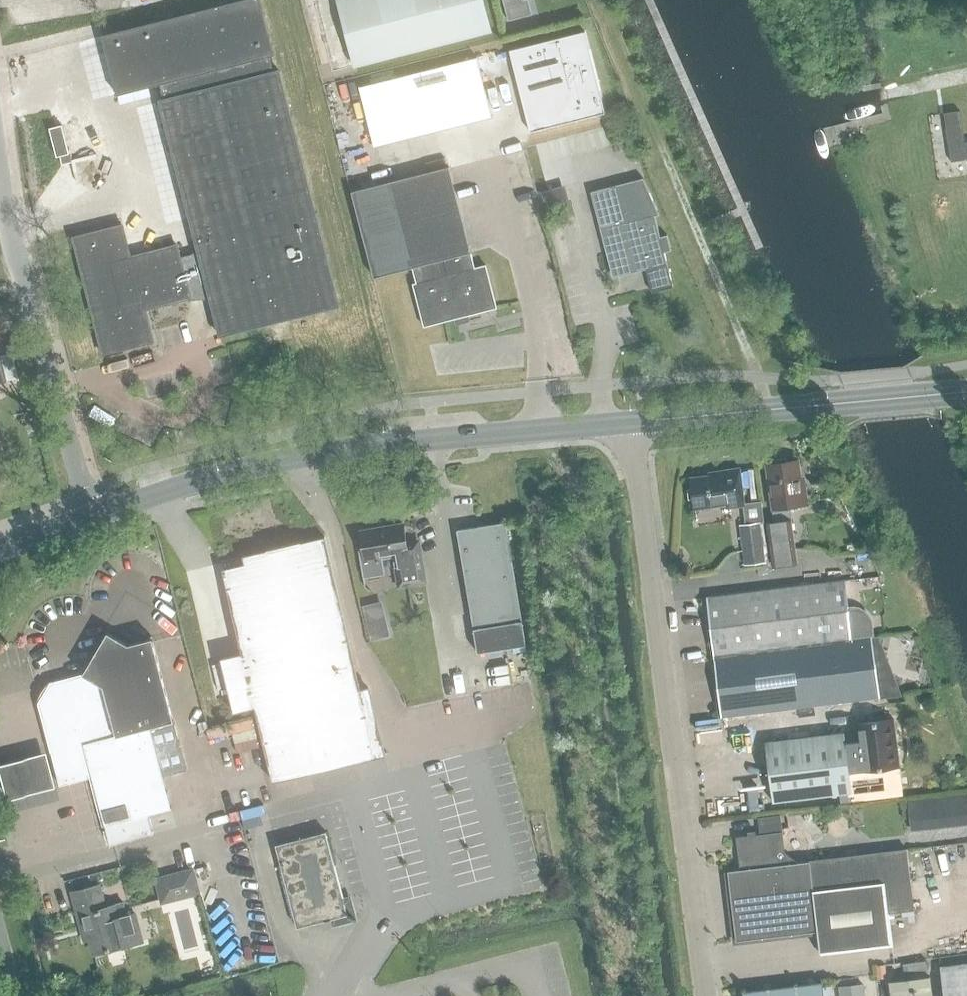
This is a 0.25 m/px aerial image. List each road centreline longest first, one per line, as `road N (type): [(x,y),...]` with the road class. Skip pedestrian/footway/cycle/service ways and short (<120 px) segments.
road 1 (unclassified): [(707,995),(629,422)]
road 2 (tertiary): [(91,518),(298,457),(629,422)]
road 3 (unclassified): [(91,518),(0,183)]
road 4 (tertiary): [(629,422),(966,392)]

